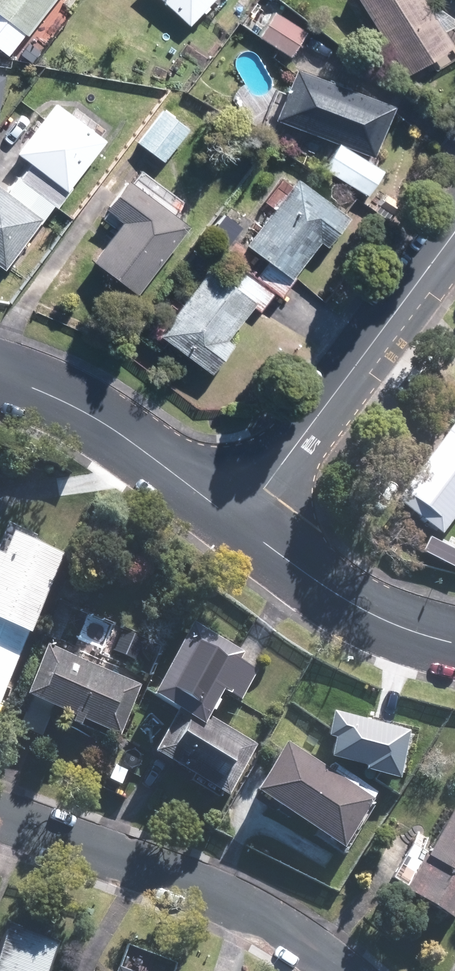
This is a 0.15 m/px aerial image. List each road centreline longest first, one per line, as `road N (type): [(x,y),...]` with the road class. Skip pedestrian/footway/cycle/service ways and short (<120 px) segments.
road 1 (residential): [(340,970),(239,905),(0,818)]
road 2 (residential): [(454,231),(238,524)]
road 3 (residential): [(0,375),(95,419),(238,524)]
road 4 (residential): [(238,524),(361,609),(454,643)]

